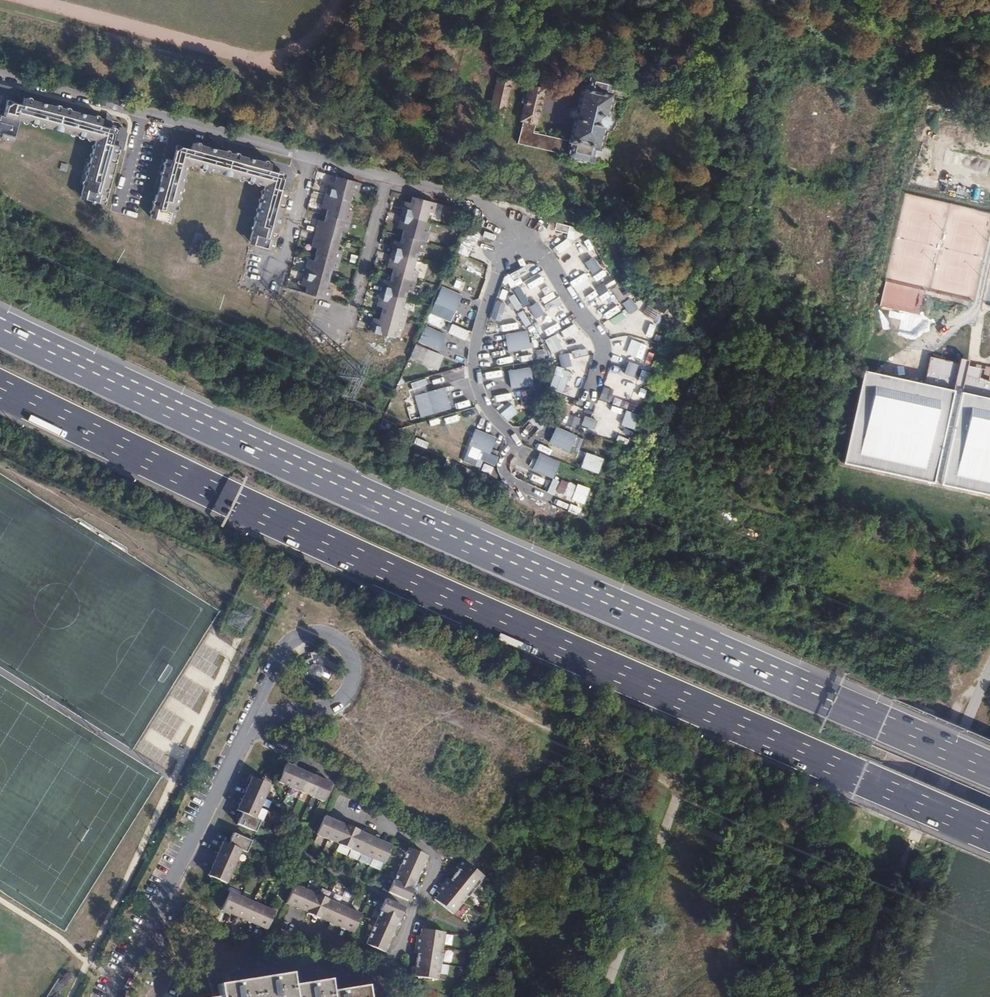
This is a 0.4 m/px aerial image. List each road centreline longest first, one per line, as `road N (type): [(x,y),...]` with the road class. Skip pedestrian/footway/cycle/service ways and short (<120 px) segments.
road 1 (motorway): [(0,392),(489,622),(989,836)]
road 2 (motorway): [(989,770),(0,328)]
road 3 (residential): [(0,73),(311,159)]
road 4 (residential): [(114,996),(255,722)]
road 5 (residential): [(506,470),(520,443),(490,412),(474,378),(510,239)]
road 6 (residential): [(510,239),(544,260),(606,347),(584,413)]
road 7 (residential): [(352,662),(330,636),(294,639),(263,689),(255,722)]
road 8 (residential): [(392,181),(349,324)]
road 9 (residential): [(392,181),(488,207),(510,239)]
road 10 (unclassified): [(909,837),(965,718)]
road 11 (residential): [(255,722),(339,700),(352,662)]
road 12 (residential): [(311,159),(270,271)]

